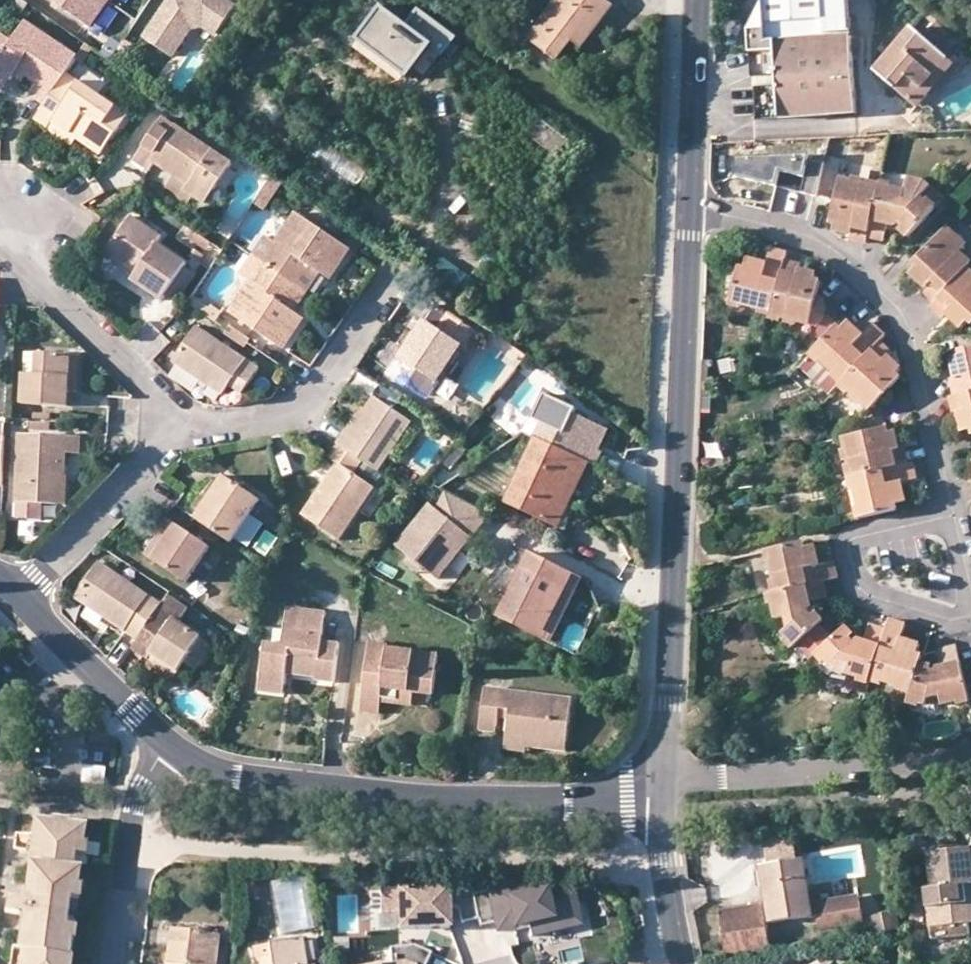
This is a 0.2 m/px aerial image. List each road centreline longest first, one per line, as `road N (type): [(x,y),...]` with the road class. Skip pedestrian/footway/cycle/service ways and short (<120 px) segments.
road 1 (tertiary): [(663,778),(691,209)]
road 2 (residential): [(162,741),(208,770),(253,780),(418,795),(662,800)]
road 3 (residential): [(954,516),(916,343),(894,304),(808,236),(691,209)]
road 4 (residential): [(663,778),(970,757)]
road 5 (residential): [(182,426),(42,284),(17,248),(10,206)]
road 6 (residential): [(182,426),(274,419),(301,407),(395,281)]
road 7 (residential): [(954,516),(861,537),(850,550),(860,590),(873,597),(950,620),(970,616)]
road 8 (residential): [(17,597),(182,426)]
road 9 (residential): [(113,963),(132,815),(162,741)]
road 10 (tertiary): [(691,209),(699,0)]
road 11 (residential): [(17,597),(162,741)]
road 12 (tertiary): [(681,963),(662,880),(662,800)]

